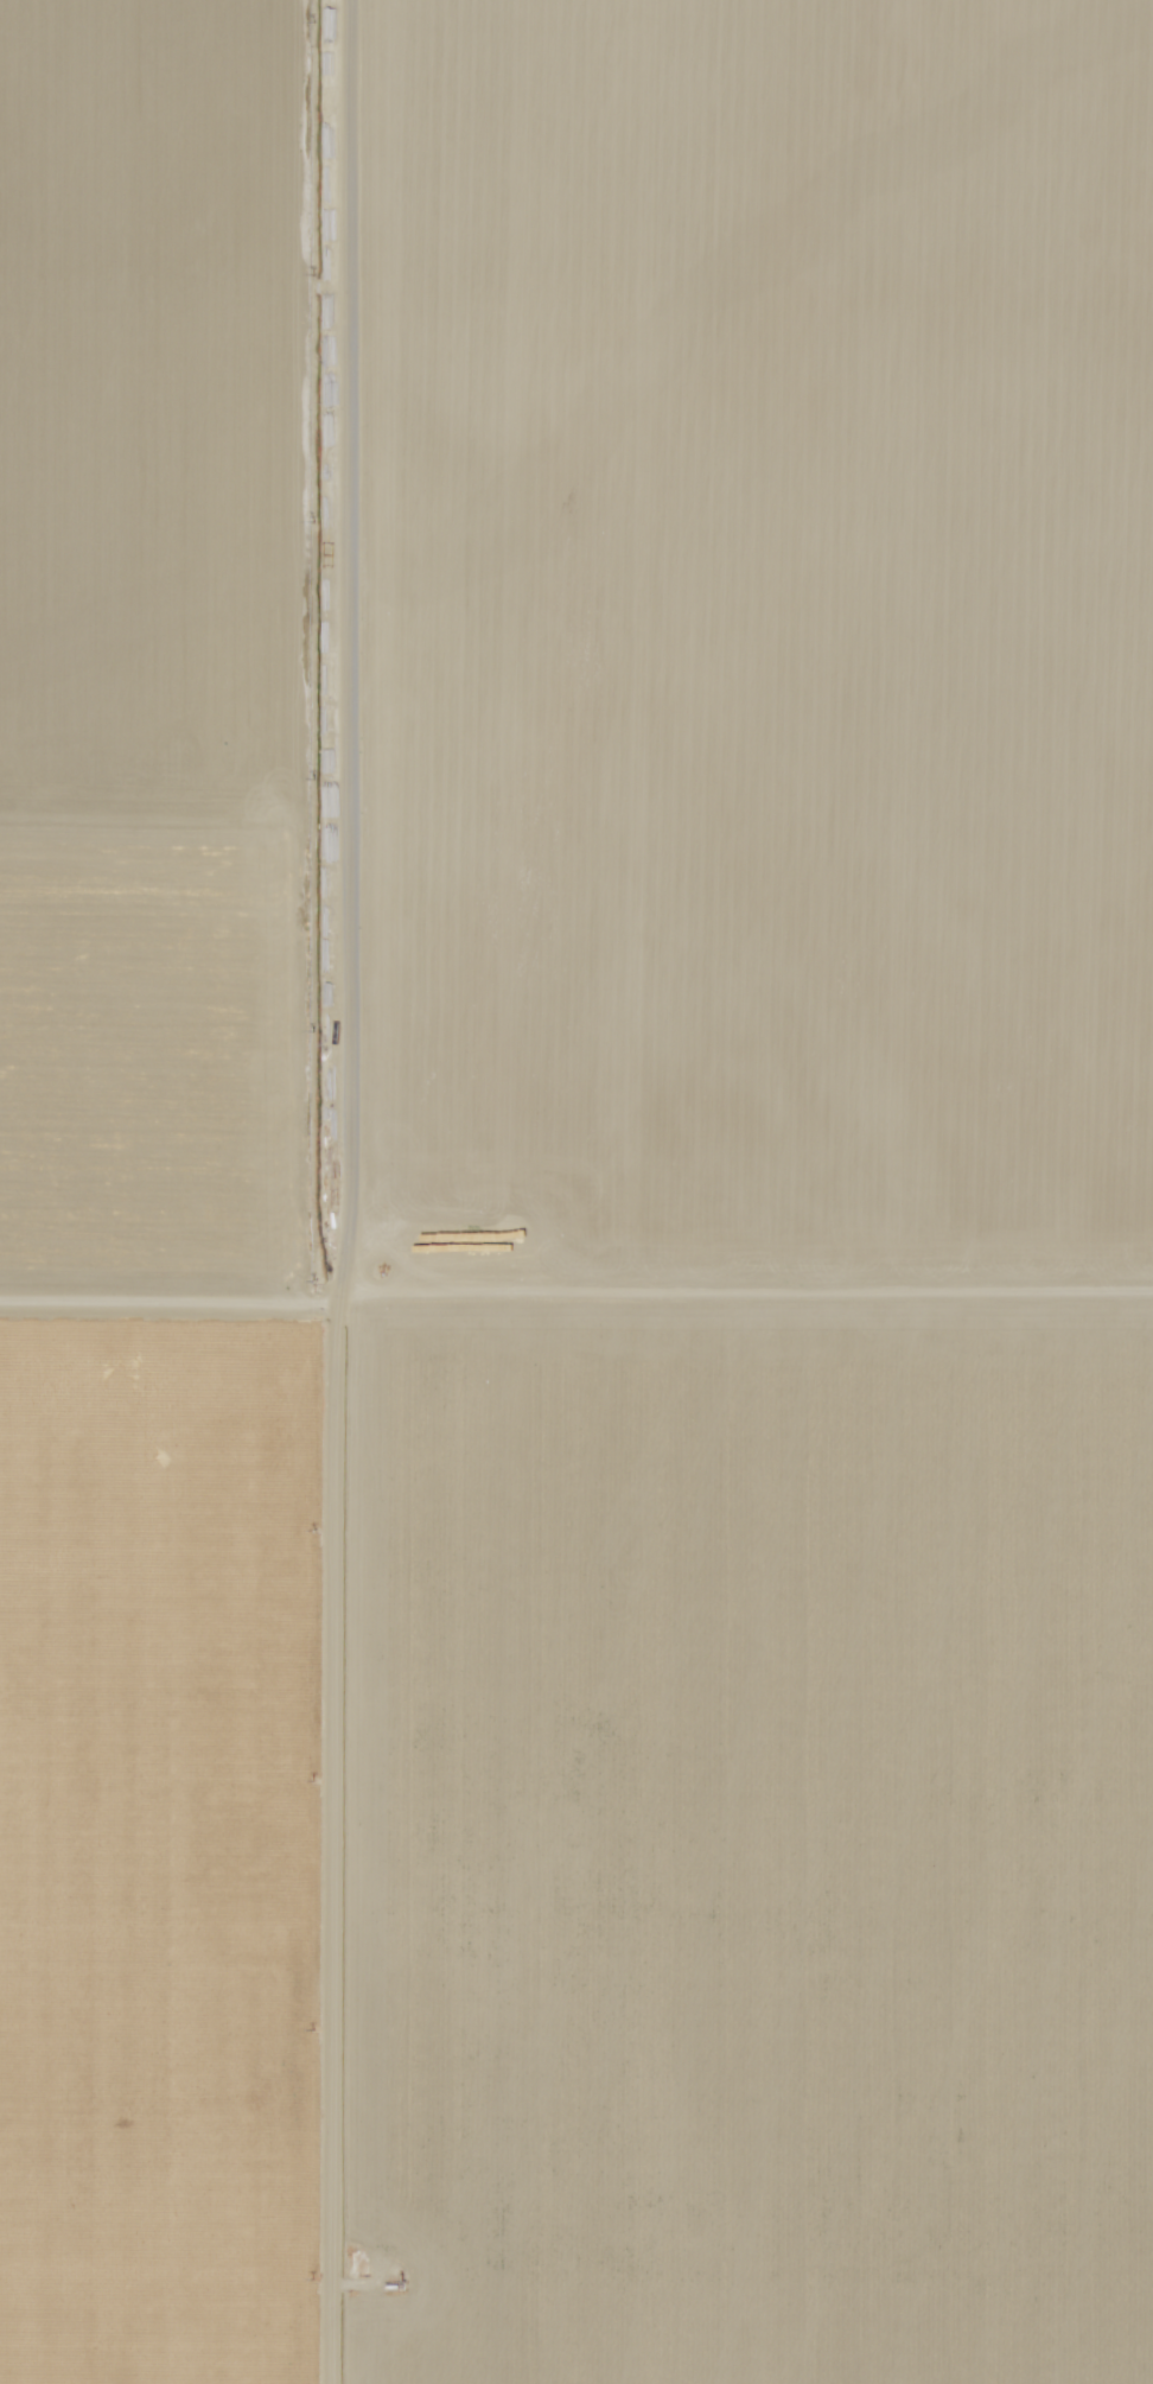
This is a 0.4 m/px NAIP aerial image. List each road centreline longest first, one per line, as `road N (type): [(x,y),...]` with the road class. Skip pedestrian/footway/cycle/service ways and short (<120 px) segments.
road 1 (residential): [(343,2383),(332,0)]
road 2 (residential): [(1152,1295),(0,1286)]

